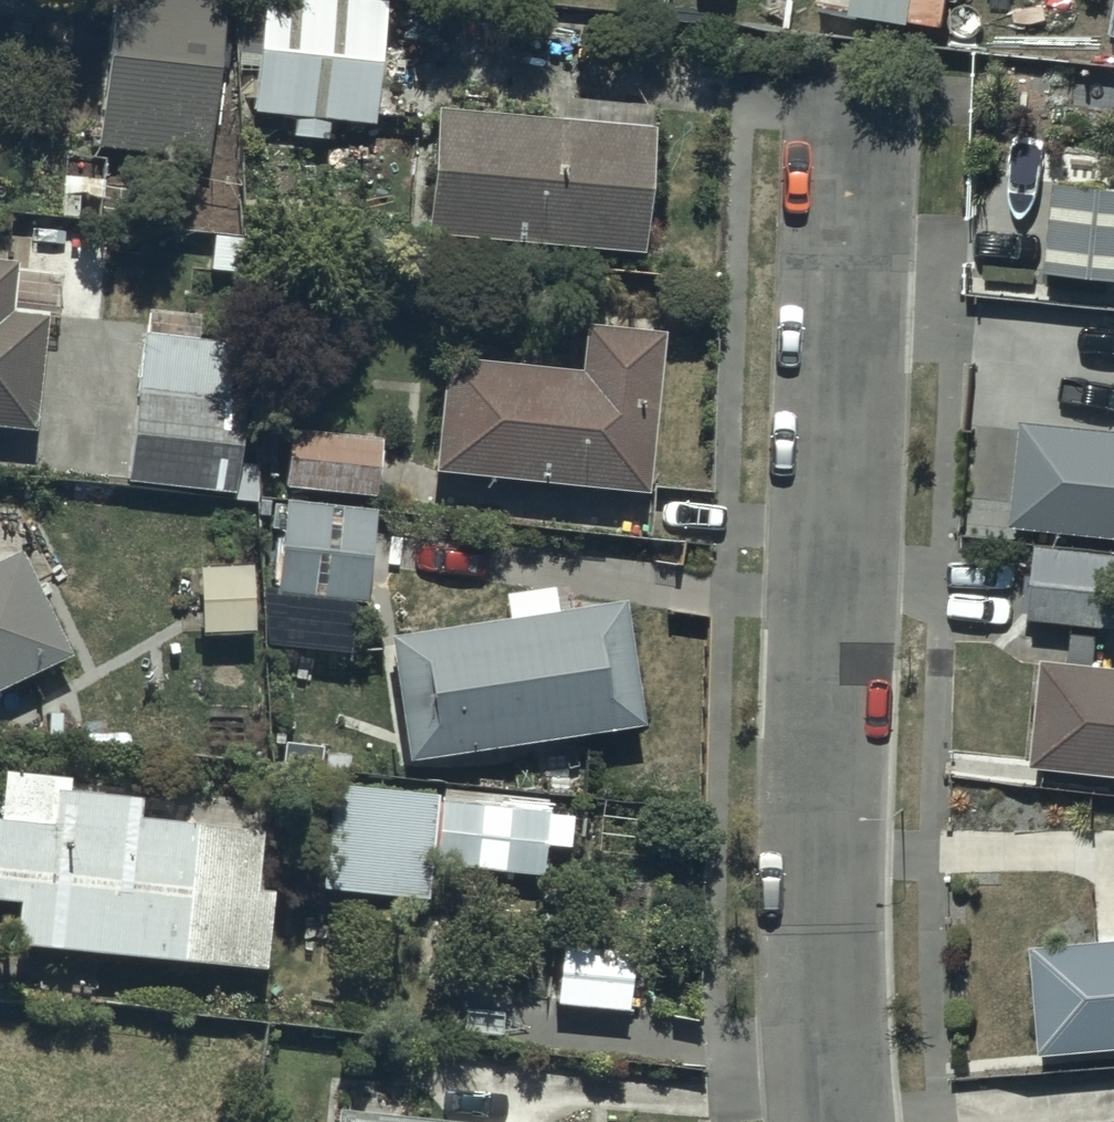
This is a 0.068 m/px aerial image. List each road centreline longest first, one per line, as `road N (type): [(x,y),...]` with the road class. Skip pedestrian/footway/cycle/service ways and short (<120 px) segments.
road 1 (residential): [(864,1121),(860,906),(878,202)]

